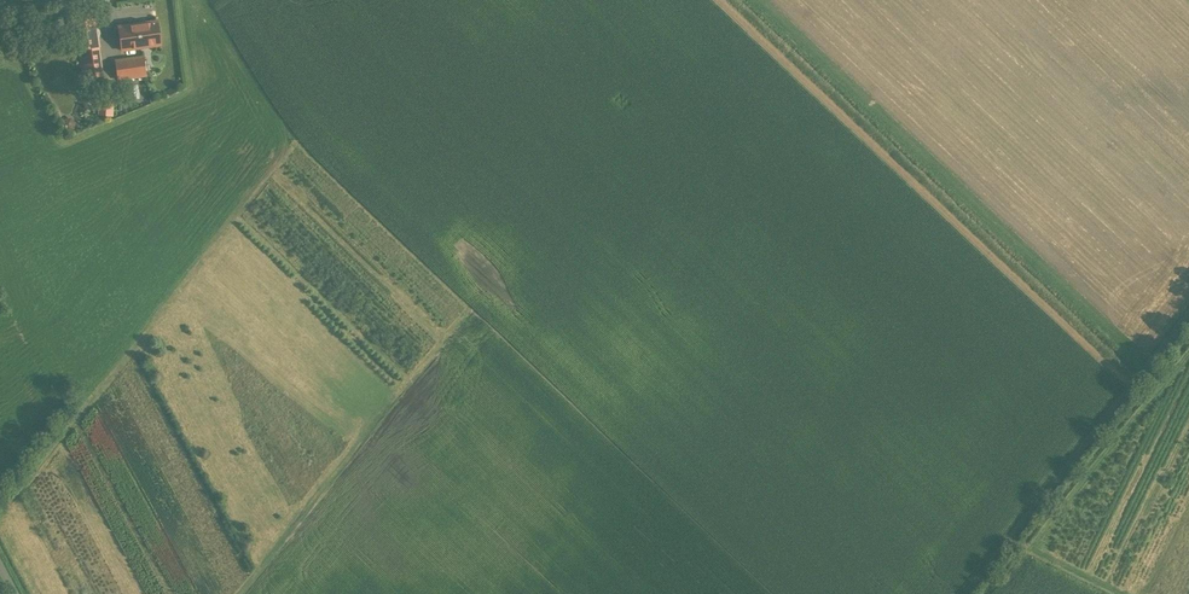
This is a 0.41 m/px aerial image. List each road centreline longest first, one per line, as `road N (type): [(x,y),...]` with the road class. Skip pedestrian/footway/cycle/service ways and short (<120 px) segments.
road 1 (track): [(0,506),(281,152)]
road 2 (unclassified): [(1188,311),(965,593)]

